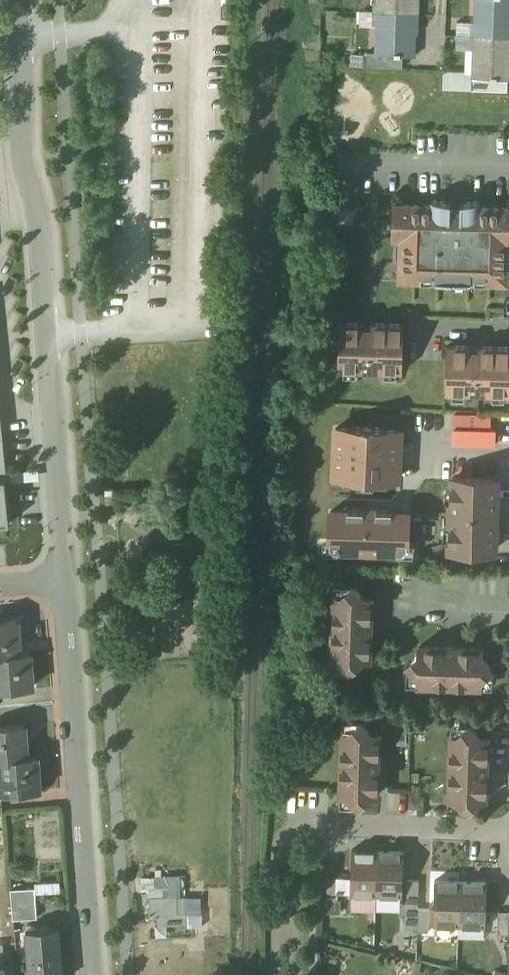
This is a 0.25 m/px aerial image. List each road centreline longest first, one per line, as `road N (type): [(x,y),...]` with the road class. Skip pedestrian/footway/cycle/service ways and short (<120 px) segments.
road 1 (residential): [(24,0),(69,570)]
road 2 (residential): [(69,570),(97,974)]
road 3 (residential): [(508,825),(359,821),(310,830),(294,843),(282,874),(284,974)]

